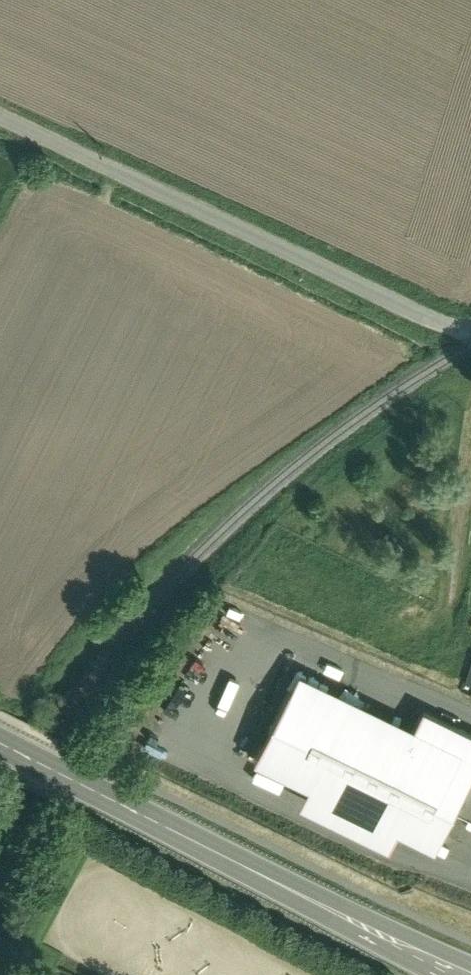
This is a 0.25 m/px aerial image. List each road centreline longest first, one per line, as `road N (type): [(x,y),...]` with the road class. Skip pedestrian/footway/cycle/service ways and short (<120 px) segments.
road 1 (secondary): [(470,973),(0,740)]
road 2 (residential): [(470,331),(0,120)]
road 3 (track): [(470,435),(450,618)]

